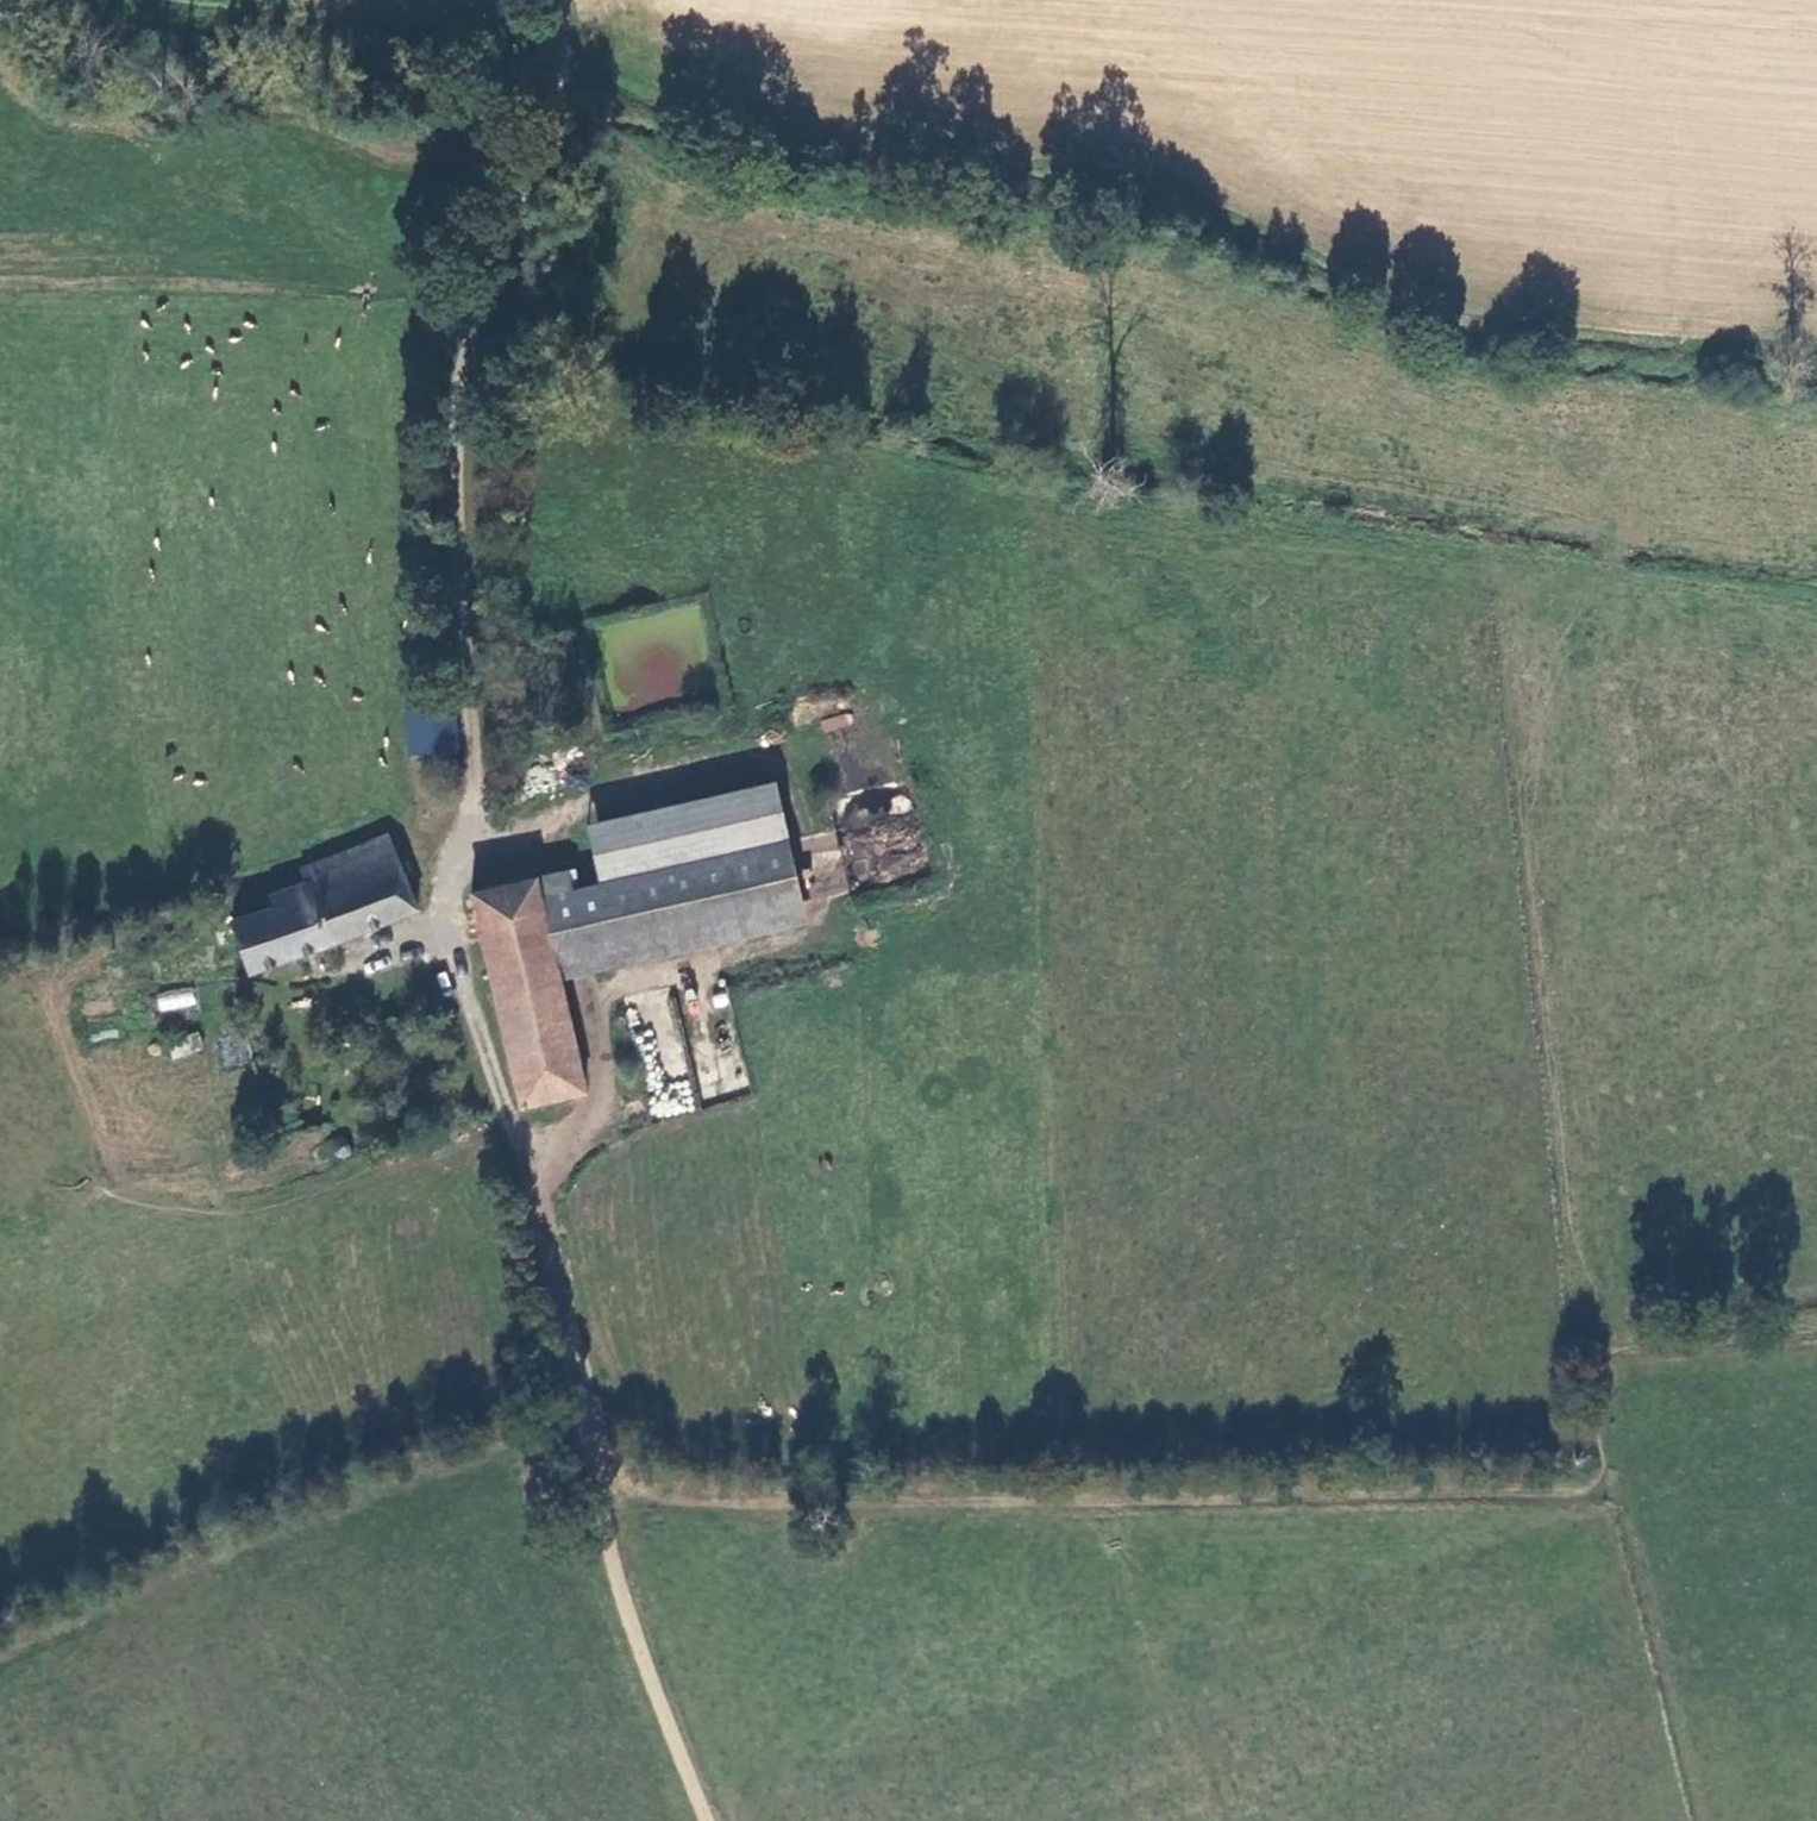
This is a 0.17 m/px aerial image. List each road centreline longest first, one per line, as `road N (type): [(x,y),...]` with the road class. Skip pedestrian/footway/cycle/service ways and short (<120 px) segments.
road 1 (unclassified): [(549,0),(558,68),(552,140),(481,304),(455,431),(480,854)]

